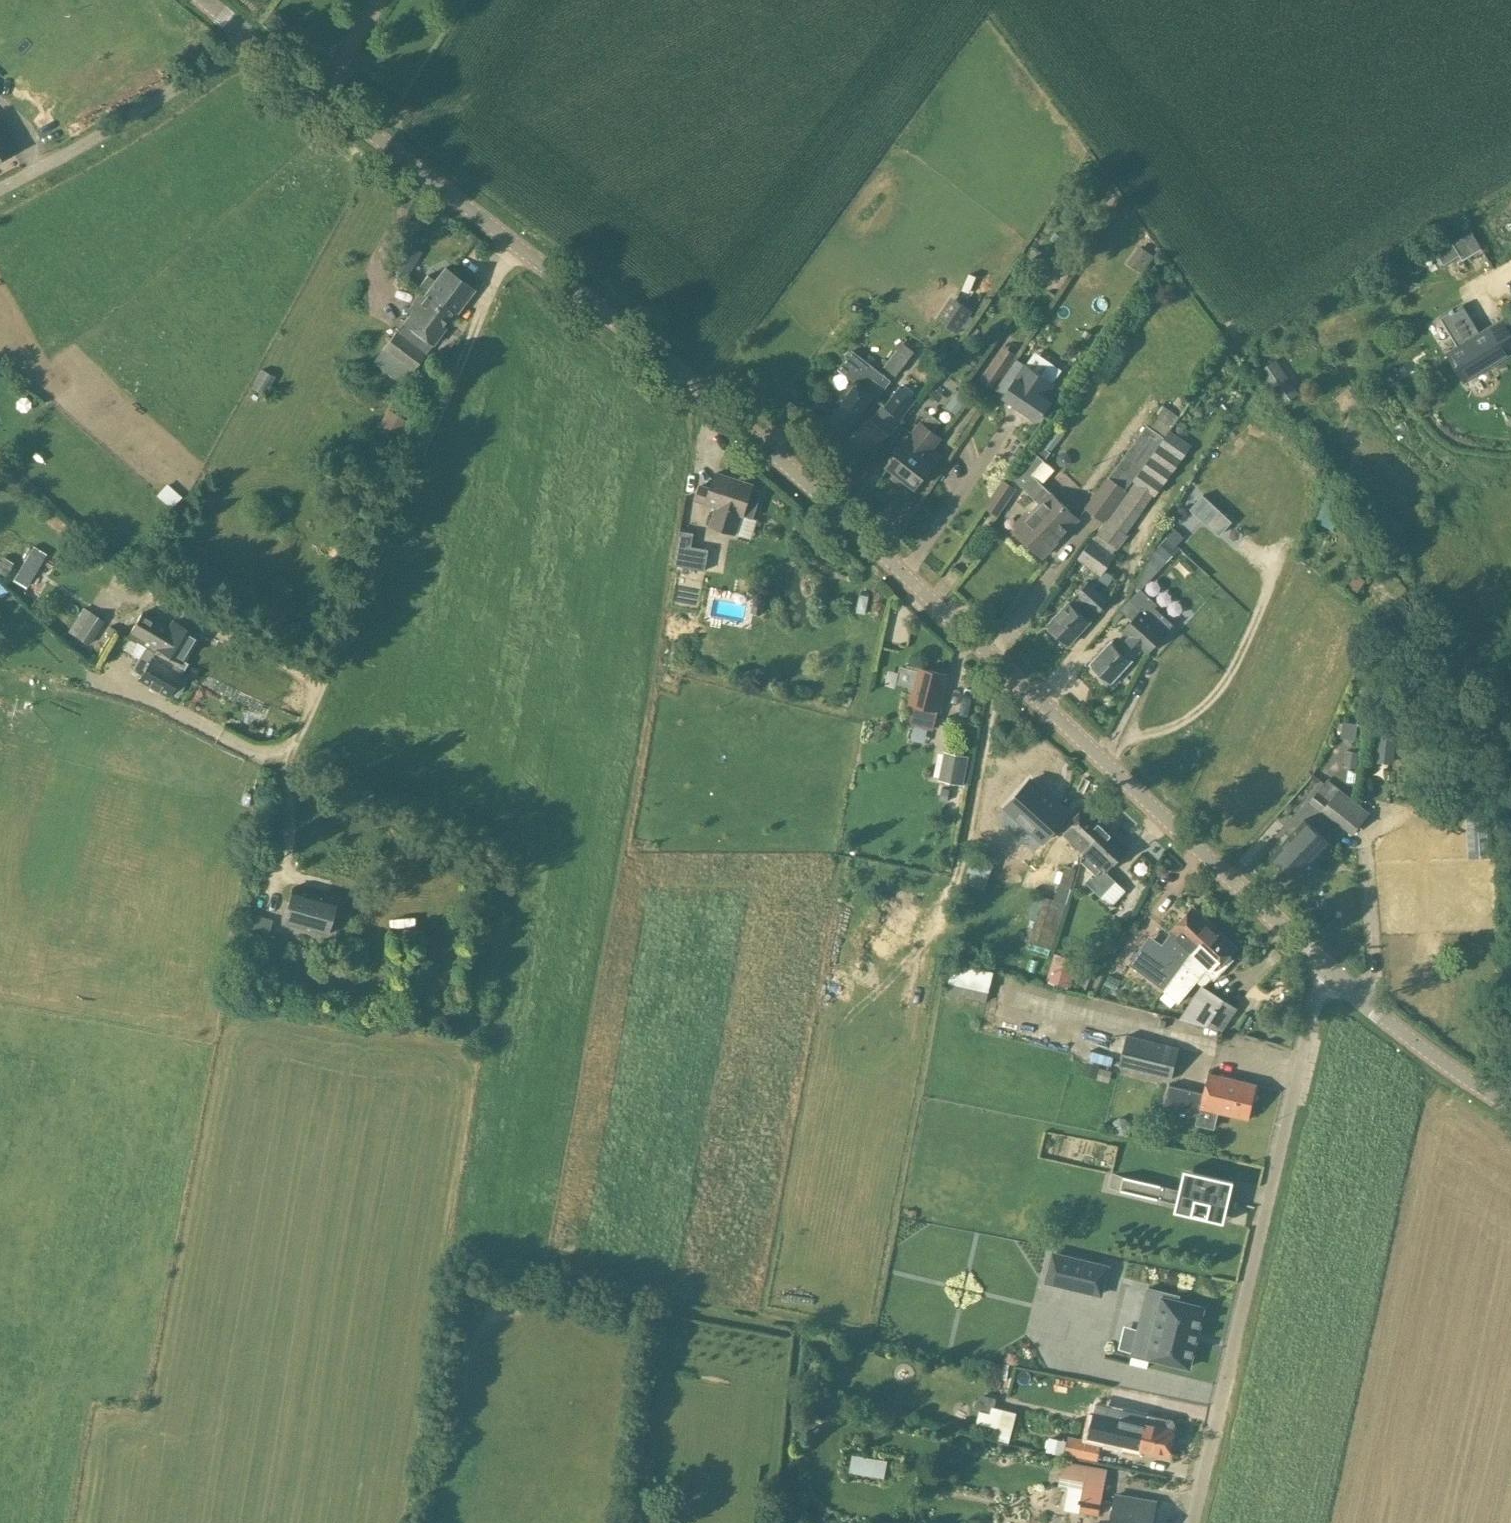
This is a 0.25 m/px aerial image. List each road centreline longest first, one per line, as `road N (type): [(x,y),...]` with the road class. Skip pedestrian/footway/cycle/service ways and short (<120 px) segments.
road 1 (tertiary): [(1321,964),(709,400),(253,41)]
road 2 (unclassified): [(1188,1522),(1321,964)]
road 3 (unclassified): [(0,190),(253,41)]
road 4 (tertiary): [(1510,1112),(1453,1075),(1321,964)]

